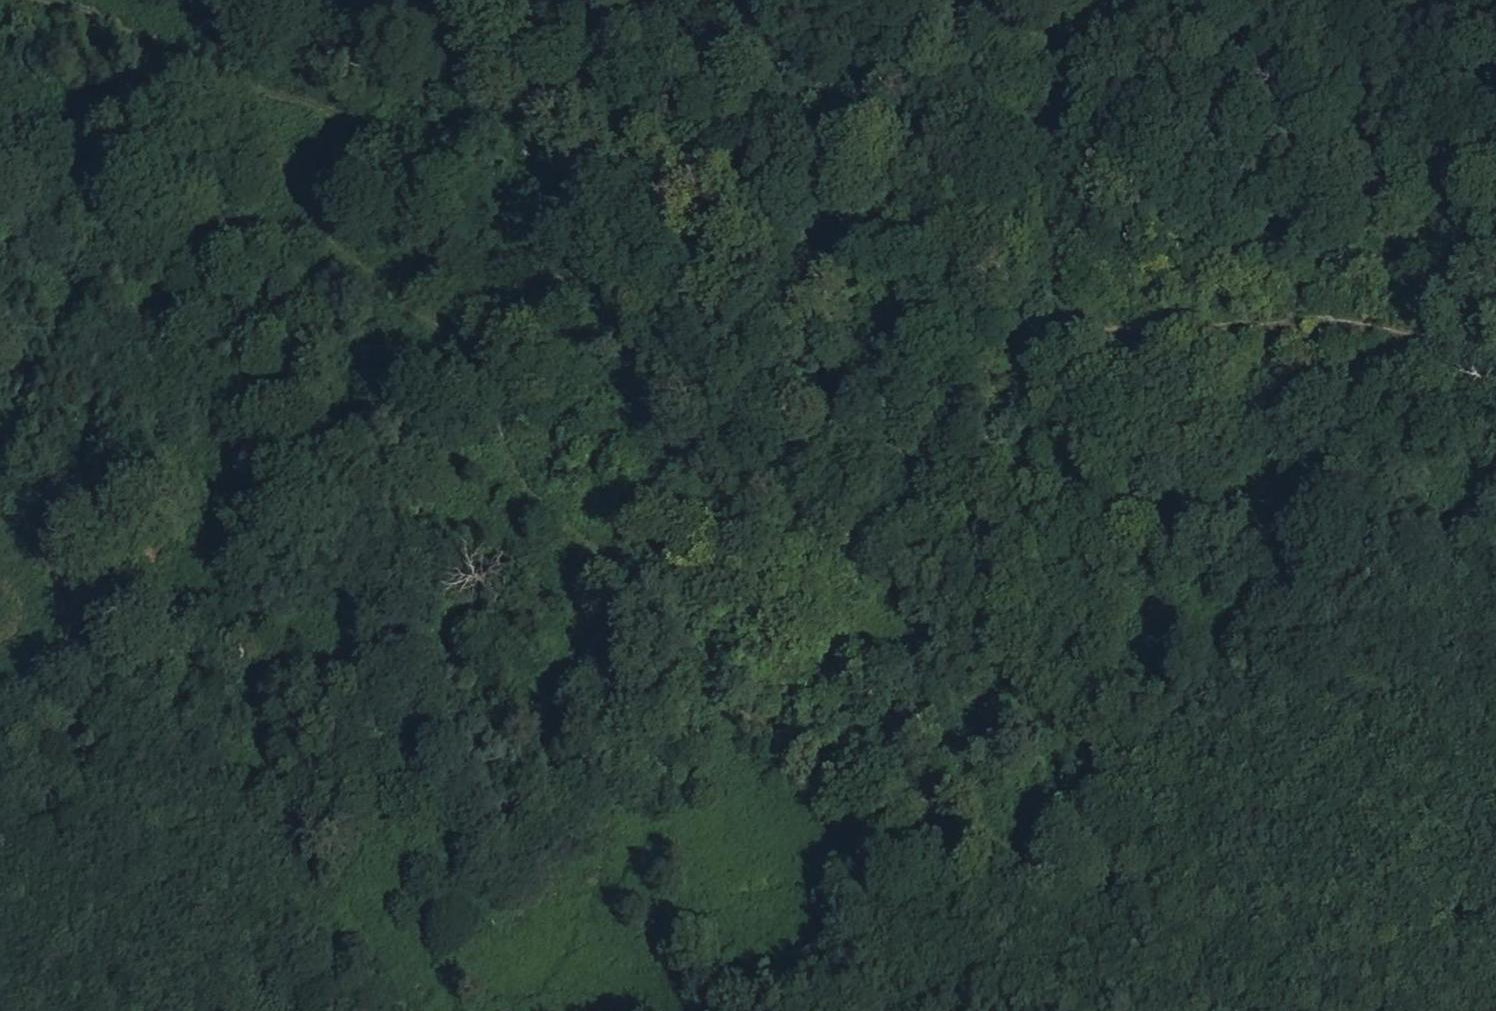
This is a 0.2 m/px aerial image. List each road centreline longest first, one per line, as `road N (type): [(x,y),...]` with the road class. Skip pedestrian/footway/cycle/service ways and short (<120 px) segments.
road 1 (track): [(1495,466),(1037,854)]
road 2 (track): [(1318,1010),(1037,854)]

